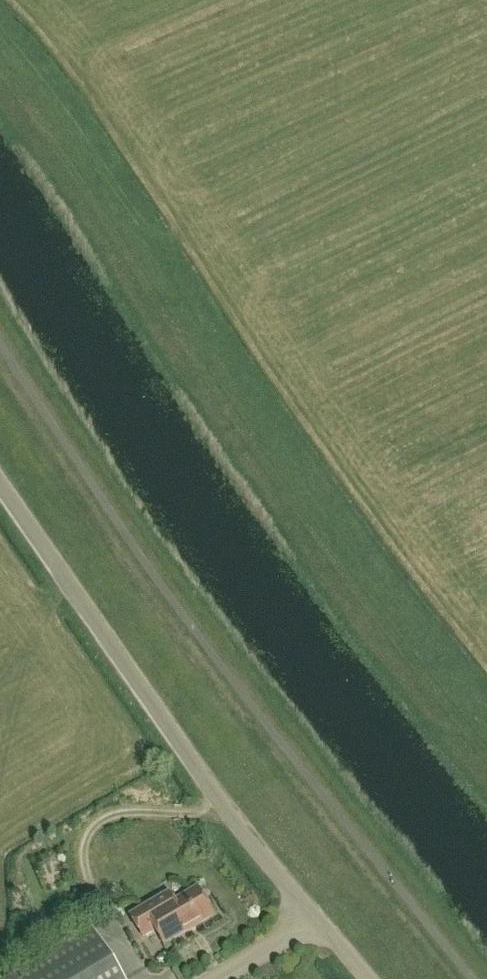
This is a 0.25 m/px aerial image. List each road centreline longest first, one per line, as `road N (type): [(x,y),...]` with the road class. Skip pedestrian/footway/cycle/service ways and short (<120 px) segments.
road 1 (track): [(486,759),(379,626),(82,180),(0,80)]
road 2 (unclassified): [(359,978),(216,794),(0,485)]

